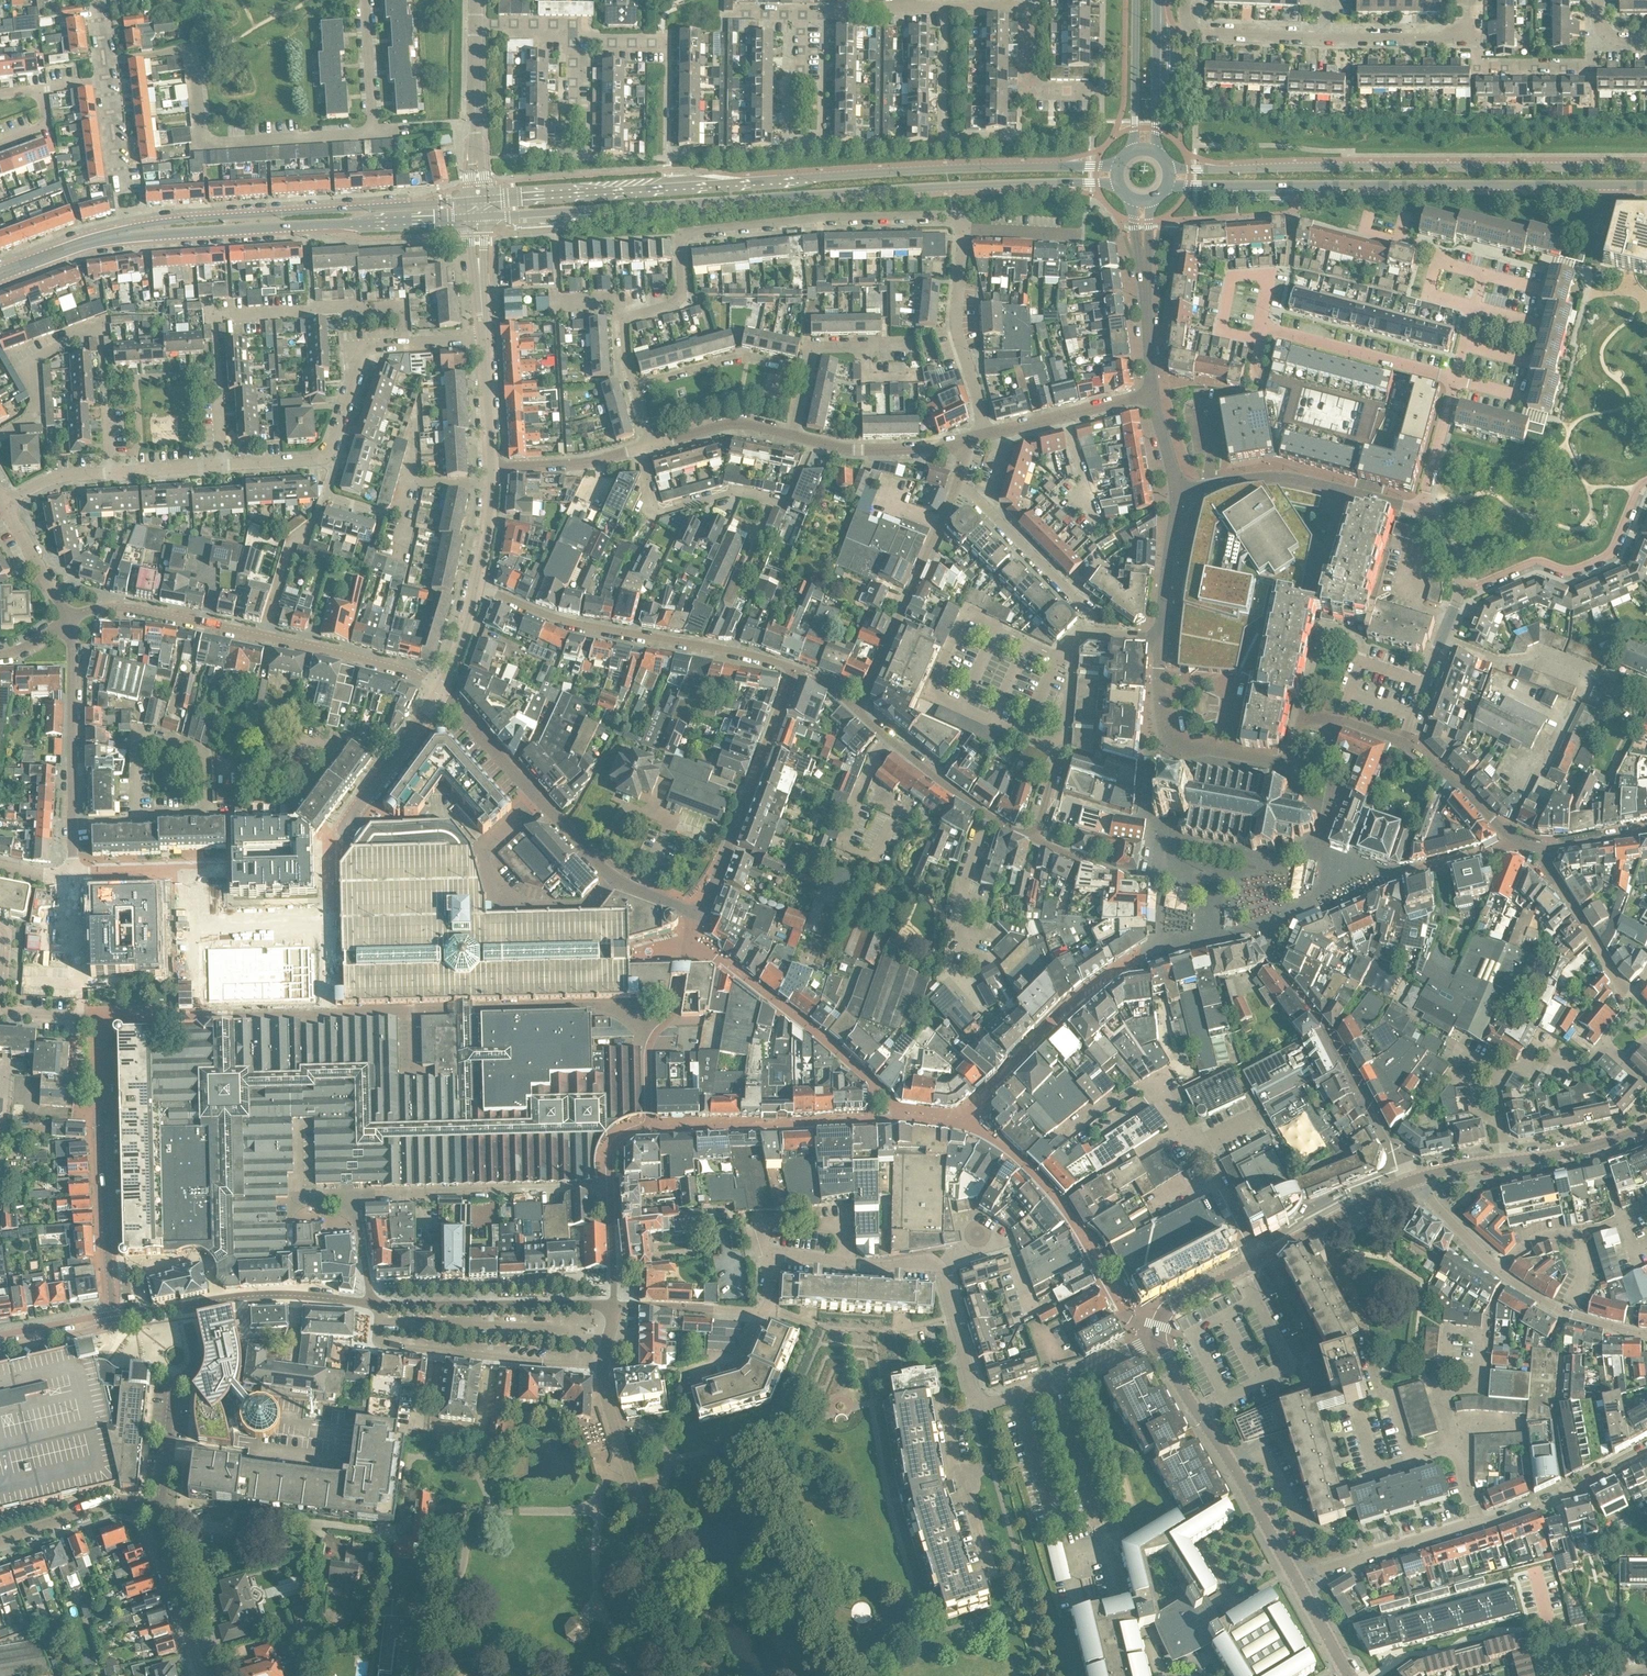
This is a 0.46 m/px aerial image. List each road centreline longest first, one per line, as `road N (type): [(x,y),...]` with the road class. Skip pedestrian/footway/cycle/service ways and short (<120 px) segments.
road 1 (tertiary): [(1118,167),(946,169),(477,199)]
road 2 (tertiary): [(477,217),(1118,184)]
road 3 (residential): [(476,584),(573,623),(795,668),(709,899),(694,911)]
road 4 (tertiary): [(1166,189),(1646,185)]
road 5 (residential): [(635,387),(627,319),(679,299),(681,244),(692,231),(943,214),(962,220),(964,230)]
road 6 (tertiary): [(1646,167),(1169,169)]
road 7 (residential): [(0,1349),(102,1329),(114,1313),(101,1016)]
road 8 (residential): [(374,1302),(277,1293),(186,1306),(194,1364),(172,1390),(162,1504)]
road 9 (residential): [(67,622),(126,607),(353,656),(442,689)]
road 10 (residential): [(372,133),(204,143),(192,49),(105,58)]
road 11 (tertiary): [(477,199),(128,230)]
road 12 (tertiary): [(128,230),(477,217)]
road 13 (residential): [(222,465),(326,454),(355,357),(364,348),(484,338)]
road 14 (tertiary): [(1294,1577),(1159,1337)]
road 15 (residential): [(374,1302),(380,1344),(602,1366)]
road 16 (residential): [(351,1197),(610,1187)]
road 17 (residential): [(616,880),(593,906),(511,904),(499,893),(480,850),(538,798)]
road 18 (residential): [(74,874),(67,622)]
road 19 (residential): [(1319,1229),(1358,1303),(1376,1381),(1396,1404),(1414,1458)]
road 20 (residential): [(415,1011),(604,1005),(661,1027)]
road 21 (residential): [(956,483),(858,709)]
road 22 (residential): [(169,1015),(415,1011)]
road 23 (residential): [(1460,591),(1531,562),(1571,570),(1605,556),(1646,480)]
road 24 (residential): [(614,1306),(374,1302)]
road 25 (residential): [(1292,764),(1169,748),(1159,640)]
road 26 (residential): [(1033,839),(1059,755),(1052,745),(1070,697),(1073,644),(1089,634)]
road 27 (residential): [(760,1312),(770,1301),(775,1259),(786,1255),(940,1267)]
road 28 (residential): [(1261,1258),(1210,1163),(1152,1080)]
road 29 (residential): [(986,434),(957,328),(964,230)]
road 30 (residential): [(1260,327),(1456,379)]
road 31 (residential): [(1410,1184),(1509,1278),(1564,1311)]
road 32 (unclassified): [(693,1675),(634,1486)]
road 33 (residential): [(893,819),(874,859),(841,844),(871,762),(889,738)]
road 34 (residential): [(787,503),(731,490),(659,510),(642,447)]
road 35 (residential): [(978,1400),(946,1422),(992,1573)]
road 36 (residential): [(1646,977),(1633,993),(1624,990),(1546,867),(1545,849)]
road 37 (residential): [(1294,1577),(1480,1524)]
road 38 (residential): [(978,1400),(1016,1396),(1159,1337)]
road 39 (residential): [(1150,394),(1142,202)]
road 40 (residential): [(1565,1493),(1557,1431),(1564,1311)]
road 41 (residential): [(610,1187),(614,1146),(647,1123),(648,1055),(661,1027)]
road 42 (residential): [(635,387),(742,355),(807,370)]
road 43 (residential): [(201,1675),(160,1550),(162,1504)]
road 44 (residential): [(792,436),(858,450),(964,440)]
road 45 (residential): [(994,963),(964,949),(964,886),(988,815)]
road 46 (residential): [(0,1543),(110,1501),(162,1504)]
road 47 (residential): [(0,435),(35,413),(29,367),(100,327)]
road 48 (residential): [(1326,39),(1196,32),(1185,25),(1186,0)]
road 49 (residential): [(1030,5),(862,1)]
road 50 (residential): [(1089,634),(1090,612),(987,510)]
road 51 (residential): [(330,907),(329,849),(390,763)]
road 52 (residential): [(1403,742),(1460,591)]
road 53 (residential): [(1030,5),(1027,88),(1101,91)]
road 54 (residential): [(1496,1072),(1525,1064),(1540,1048),(1576,1071),(1606,1045),(1622,1061)]
road 55 (residential): [(230,870),(74,874)]
road 56 (residential): [(940,1267),(978,1234),(1009,1245),(1031,1312)]
road 57 (tertiary): [(1157,153),(1157,0)]
road 58 (tertiary): [(1137,0),(1132,152)]
road 59 (residential): [(1159,640),(1176,490)]
road 60 (residential): [(1421,509),(1275,477)]
road 61 (residential): [(101,1016),(79,982),(74,874)]
road 62 (residential): [(650,445),(733,423),(792,436)]
road 63 (residential): [(1302,715),(1321,632),(1357,636),(1362,659)]
road 64 (tertiary): [(1507,1160),(1598,1145),(1646,1125)]
road 65 (residential): [(1326,39),(1470,36)]
road 66 (residential): [(538,798),(439,695)]
road 67 (residential): [(1014,428),(1150,394)]
road 68 (residential): [(1503,1125),(1474,1108),(1471,1085),(1452,1073),(1462,1054),(1496,1072)]
road 69 (tertiary): [(1159,1337),(1172,1305),(1261,1258)]
road 70 (tertiary): [(0,273),(128,230)]
road 71 (residential): [(1421,509),(1456,379)]
road 72 (residential): [(67,622),(3,504)]
road 73 (residential): [(372,133),(364,0)]
road 74 (residential): [(491,468),(484,338)]
road 75 (residential): [(889,738),(988,815)]
road 76 (residential): [(1414,1458),(1377,1470),(1356,1405),(1339,1410)]
road 77 (residential): [(634,1486),(602,1366)]
road 78 (residential): [(1414,1458),(1456,1447),(1480,1524)]
road 79 (residential): [(807,370),(820,346),(916,343)]
road 80 (residential): [(661,1027),(676,1008),(694,911)]

